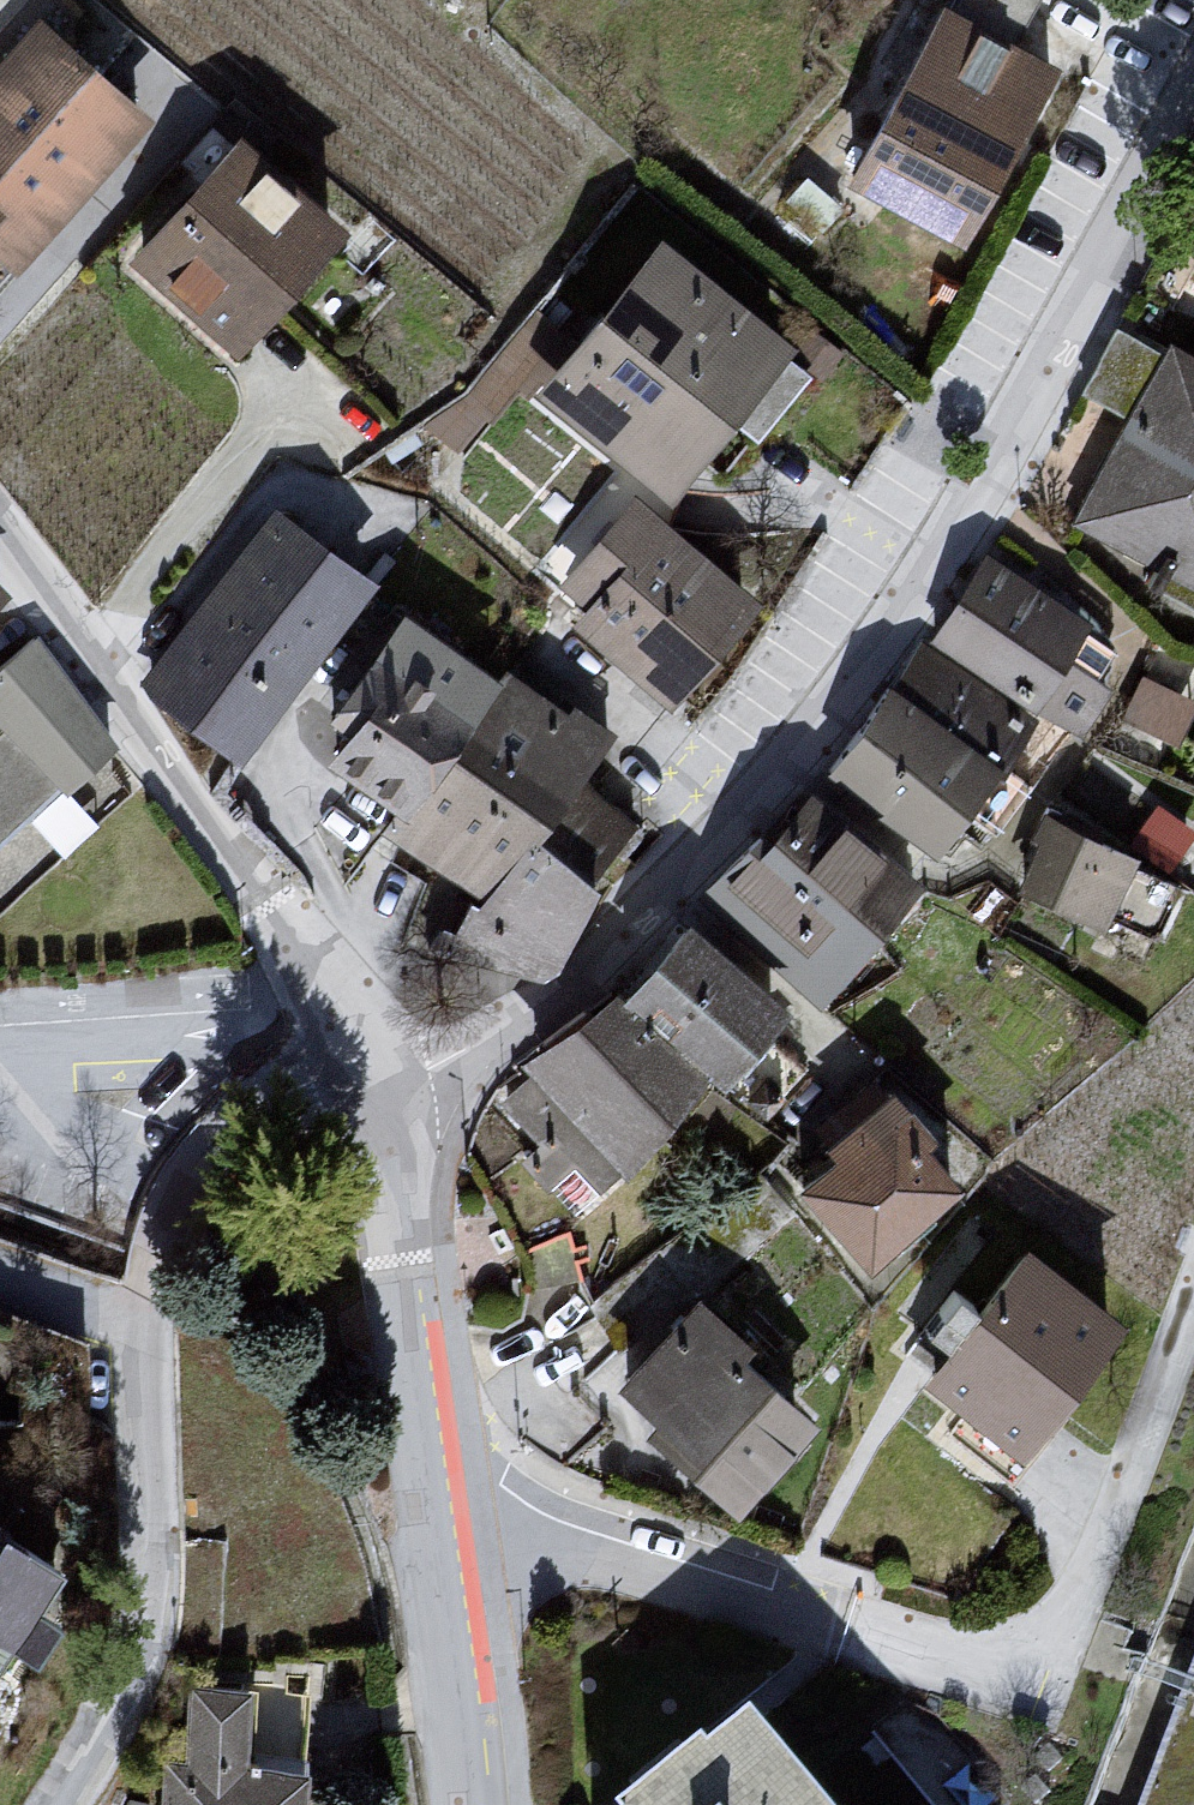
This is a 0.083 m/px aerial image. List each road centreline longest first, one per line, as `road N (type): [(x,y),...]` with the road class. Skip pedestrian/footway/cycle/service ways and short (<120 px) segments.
road 1 (residential): [(385,1122),(439,1097),(608,960),(767,785),(903,603),(996,455),(1193,82)]
road 2 (residential): [(385,1122),(205,1127),(138,1322),(150,1511),(146,1613),(123,1691),(55,1804)]
road 3 (residential): [(385,1122),(140,766),(0,543)]
road 4 (residential): [(465,1804),(385,1122)]

